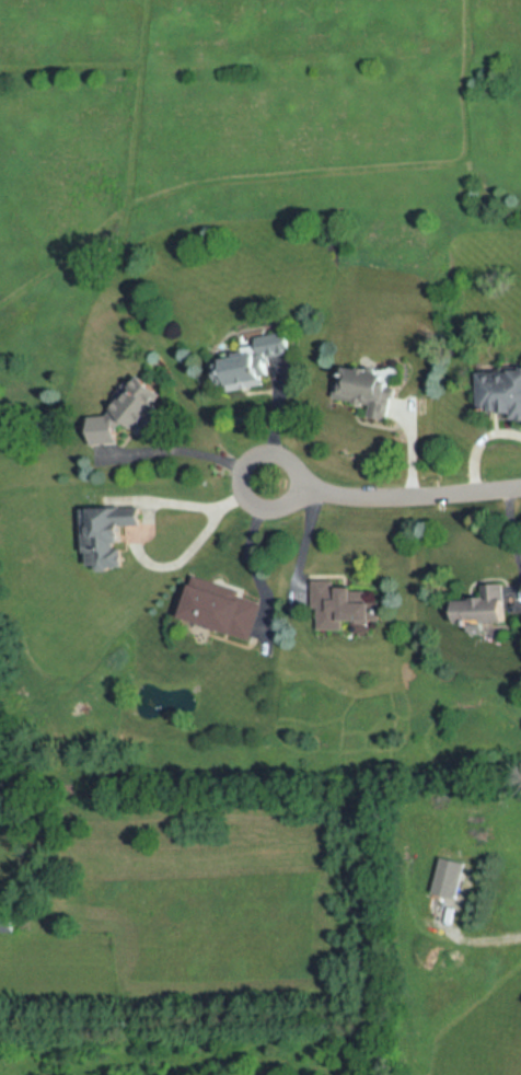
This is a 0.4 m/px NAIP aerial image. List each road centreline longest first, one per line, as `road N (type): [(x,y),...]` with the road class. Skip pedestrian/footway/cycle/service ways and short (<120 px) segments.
road 1 (residential): [(520,485),(397,494),(271,484)]

